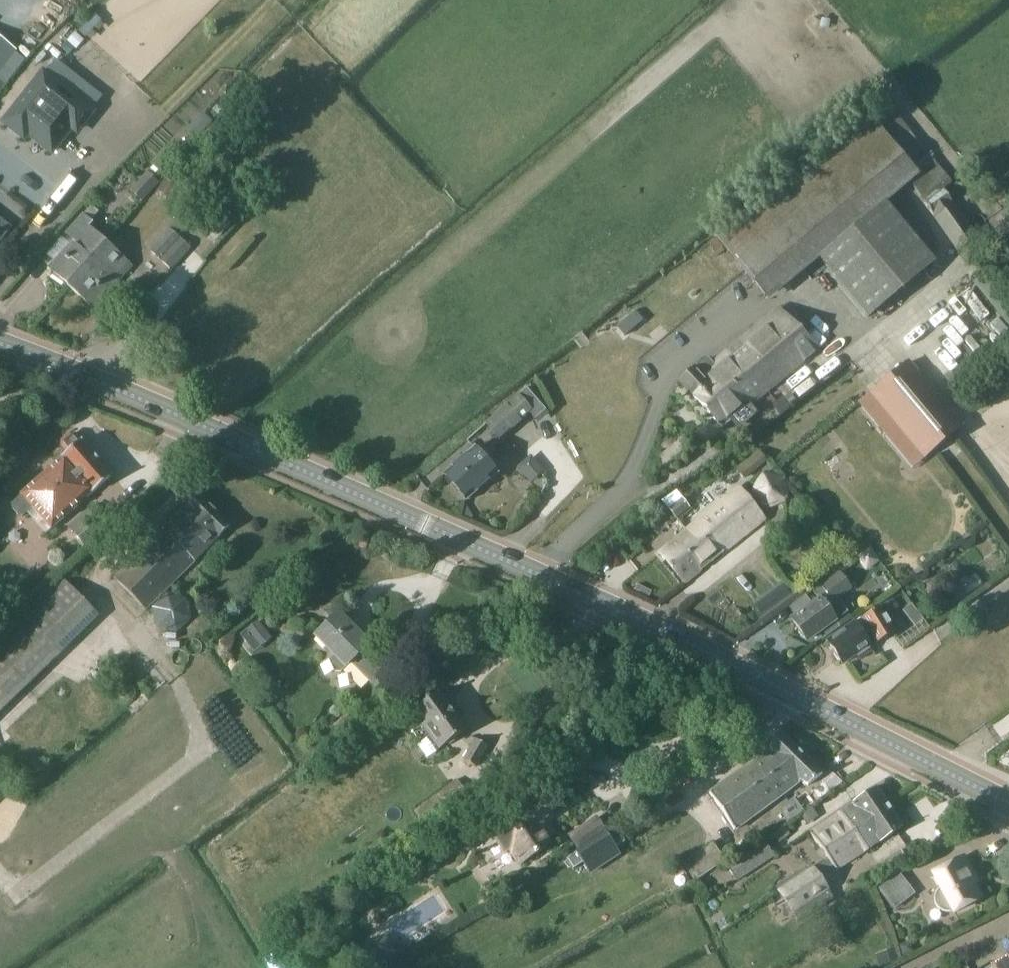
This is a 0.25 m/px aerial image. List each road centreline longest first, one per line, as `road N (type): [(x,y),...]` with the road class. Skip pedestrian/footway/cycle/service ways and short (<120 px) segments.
road 1 (secondary): [(1008,804),(711,654),(84,376),(0,347)]
road 2 (track): [(123,621),(193,709),(197,752),(17,893),(0,874)]

